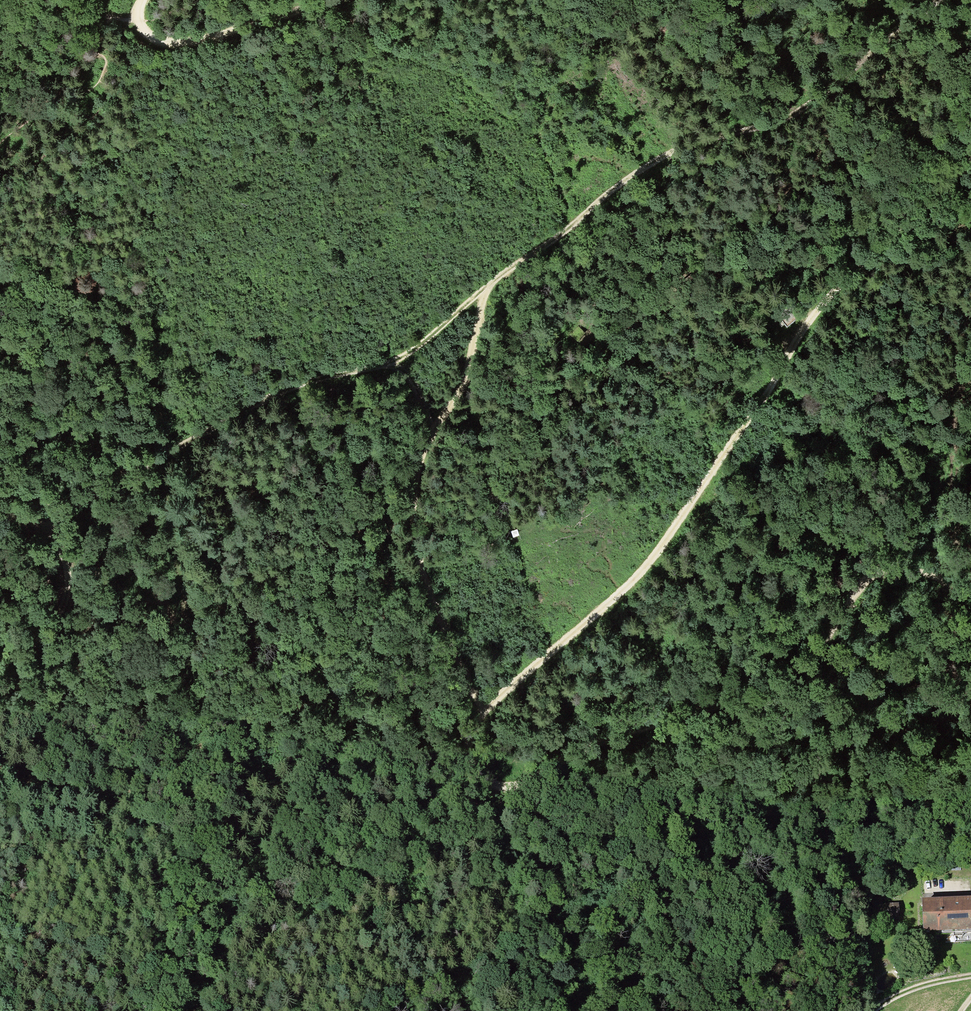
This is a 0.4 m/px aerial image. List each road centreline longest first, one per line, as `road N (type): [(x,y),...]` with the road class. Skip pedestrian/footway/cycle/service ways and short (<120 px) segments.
road 1 (track): [(57,522),(272,397),(391,363),(402,367),(430,431),(416,478),(420,565),(483,716),(472,737),(474,762)]
road 2 (track): [(483,716),(633,582),(811,321),(970,163)]
road 3 (track): [(937,0),(778,123),(657,163),(499,278),(483,298),(466,382),(430,431)]
road 4 (track): [(540,786),(619,742),(784,683),(839,608),(883,570),(917,567),(970,592)]
road 5 (track): [(848,1010),(720,895),(669,866),(616,851),(540,786)]
road 6 (track): [(0,667),(59,617),(69,586),(65,556),(49,527),(0,504)]
road 7 (track): [(340,0),(169,43),(152,39),(138,19)]

